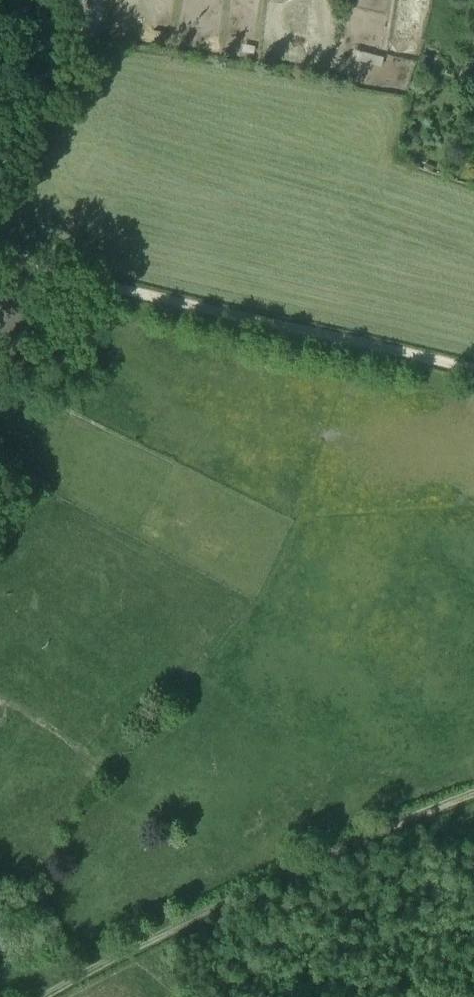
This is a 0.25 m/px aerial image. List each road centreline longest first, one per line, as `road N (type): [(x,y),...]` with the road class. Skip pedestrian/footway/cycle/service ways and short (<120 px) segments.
road 1 (track): [(0,251),(473,373)]
road 2 (track): [(35,996),(379,828),(473,791)]

